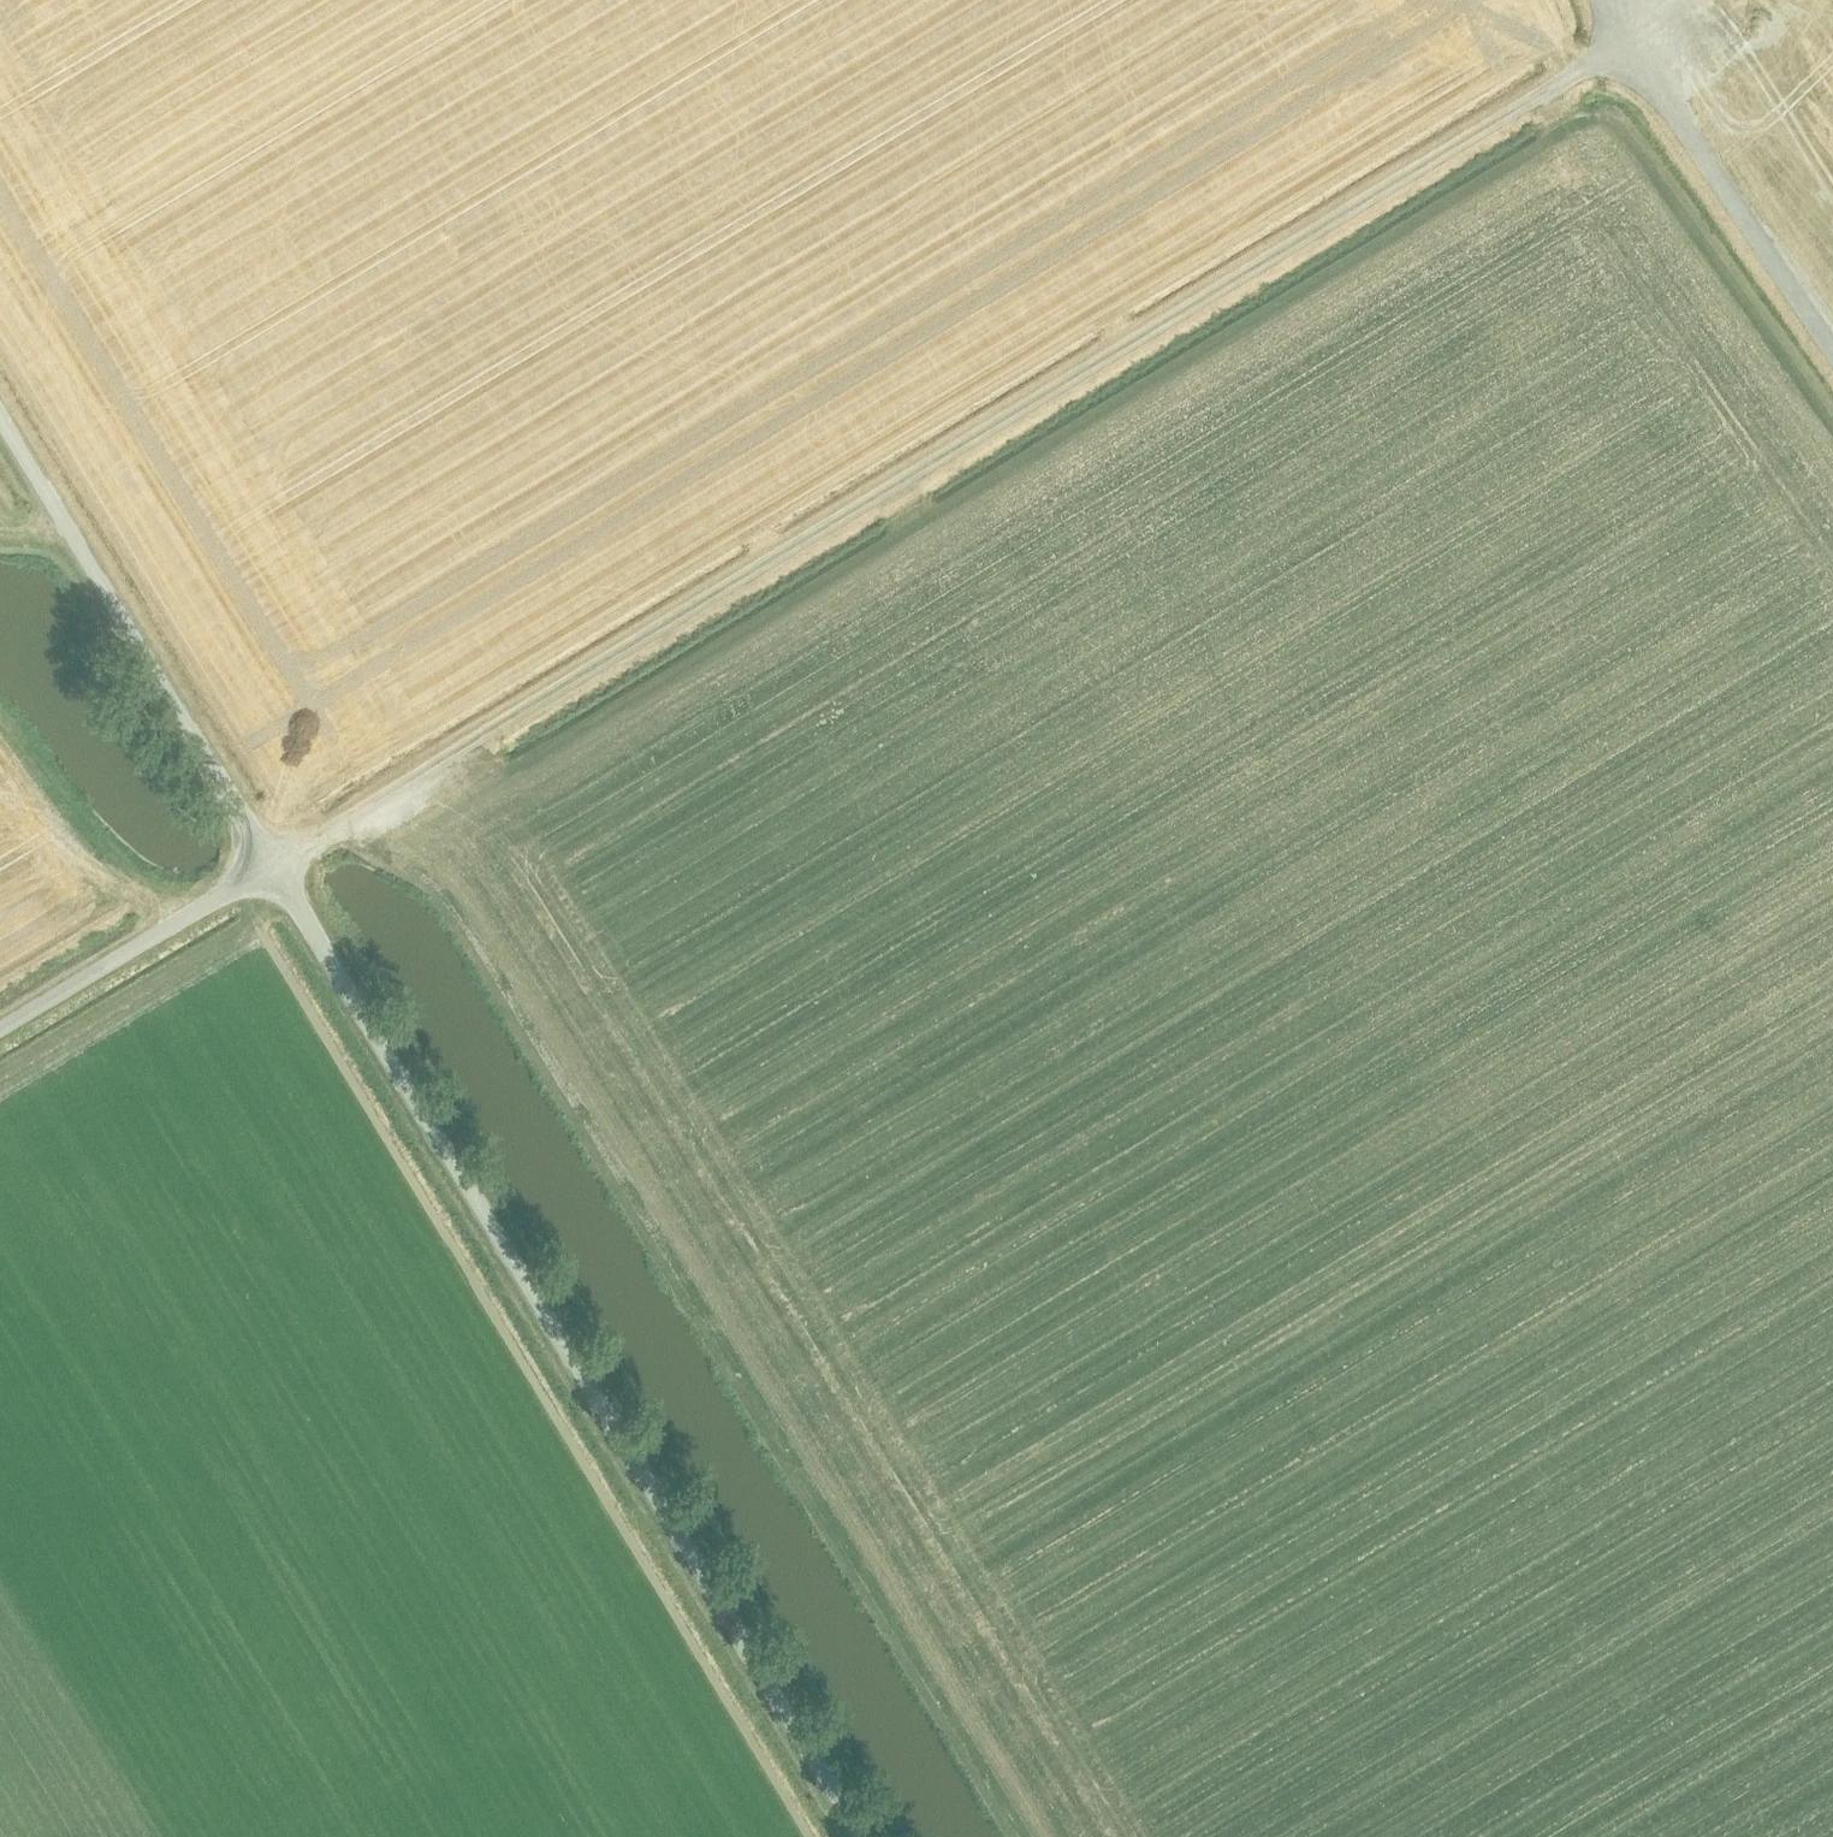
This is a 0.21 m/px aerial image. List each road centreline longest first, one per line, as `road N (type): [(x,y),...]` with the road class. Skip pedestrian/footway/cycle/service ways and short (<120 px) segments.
road 1 (unclassified): [(271,865),(1630,42)]
road 2 (unclassified): [(861,1836),(271,865)]
road 3 (unclassified): [(271,865),(0,417)]
road 4 (unclassified): [(1630,42),(1832,344)]
road 5 (unclassified): [(0,1029),(271,865)]

